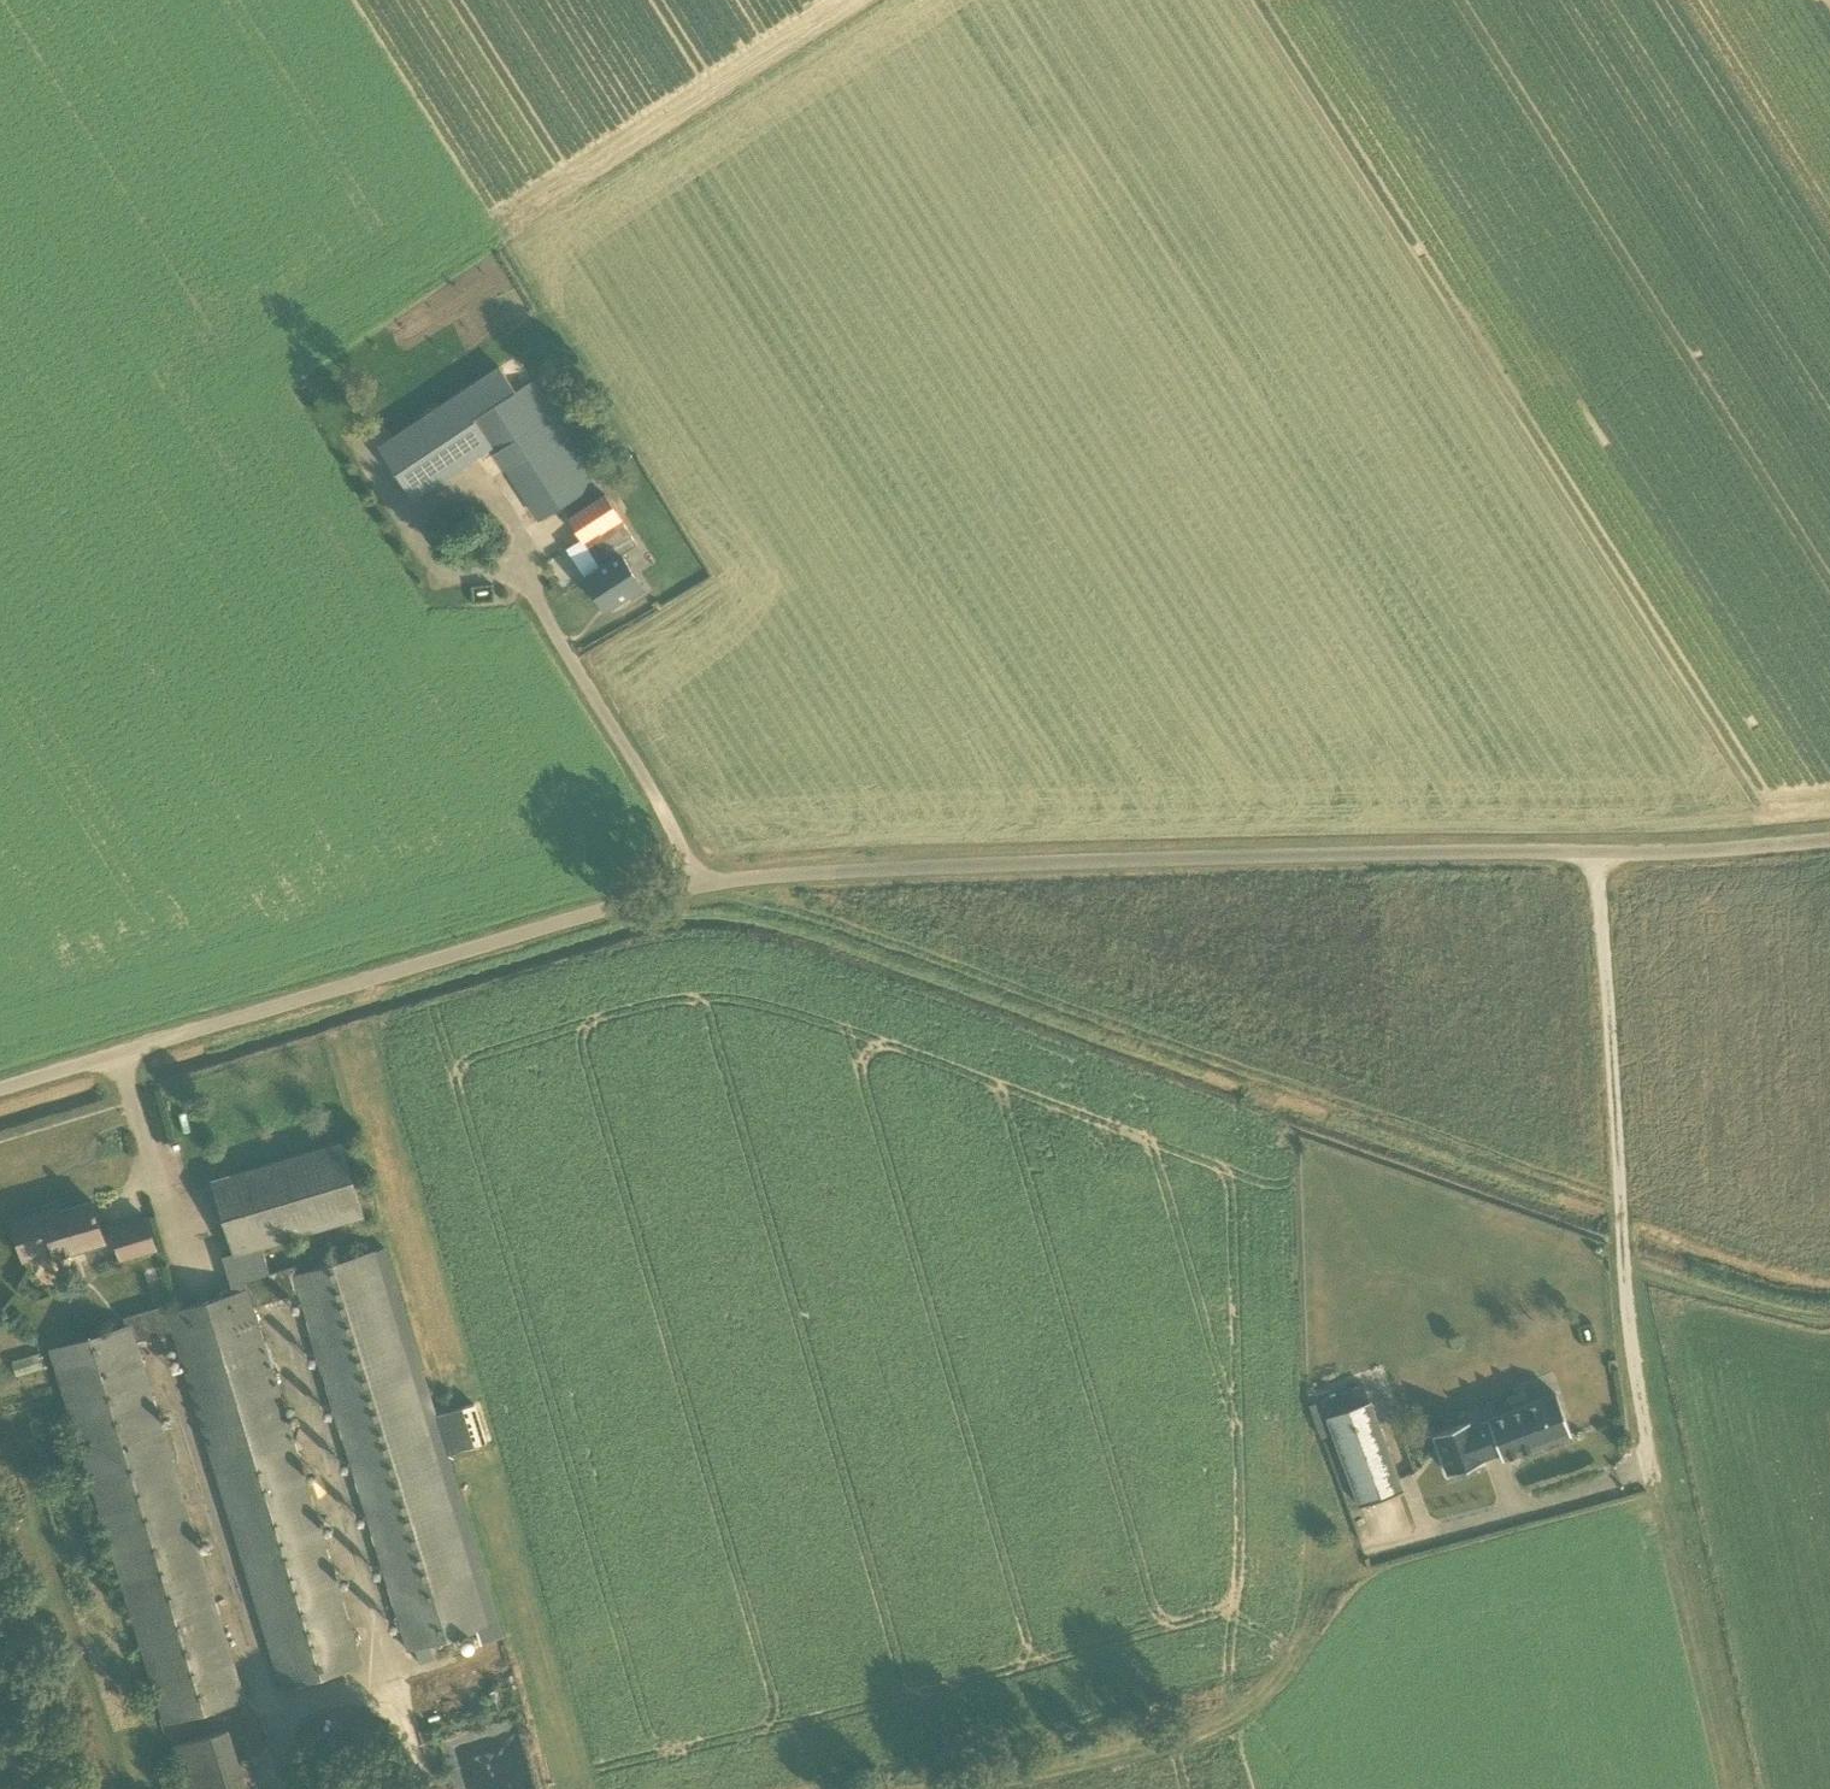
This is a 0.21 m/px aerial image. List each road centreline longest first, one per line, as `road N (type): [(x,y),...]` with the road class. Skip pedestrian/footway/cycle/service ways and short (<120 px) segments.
road 1 (unclassified): [(0,1100),(584,914),(771,872),(1744,853),(1829,845)]
road 2 (track): [(1593,856),(1639,1473)]
road 3 (track): [(1359,1563),(1273,1701),(1240,1725),(934,1788)]

